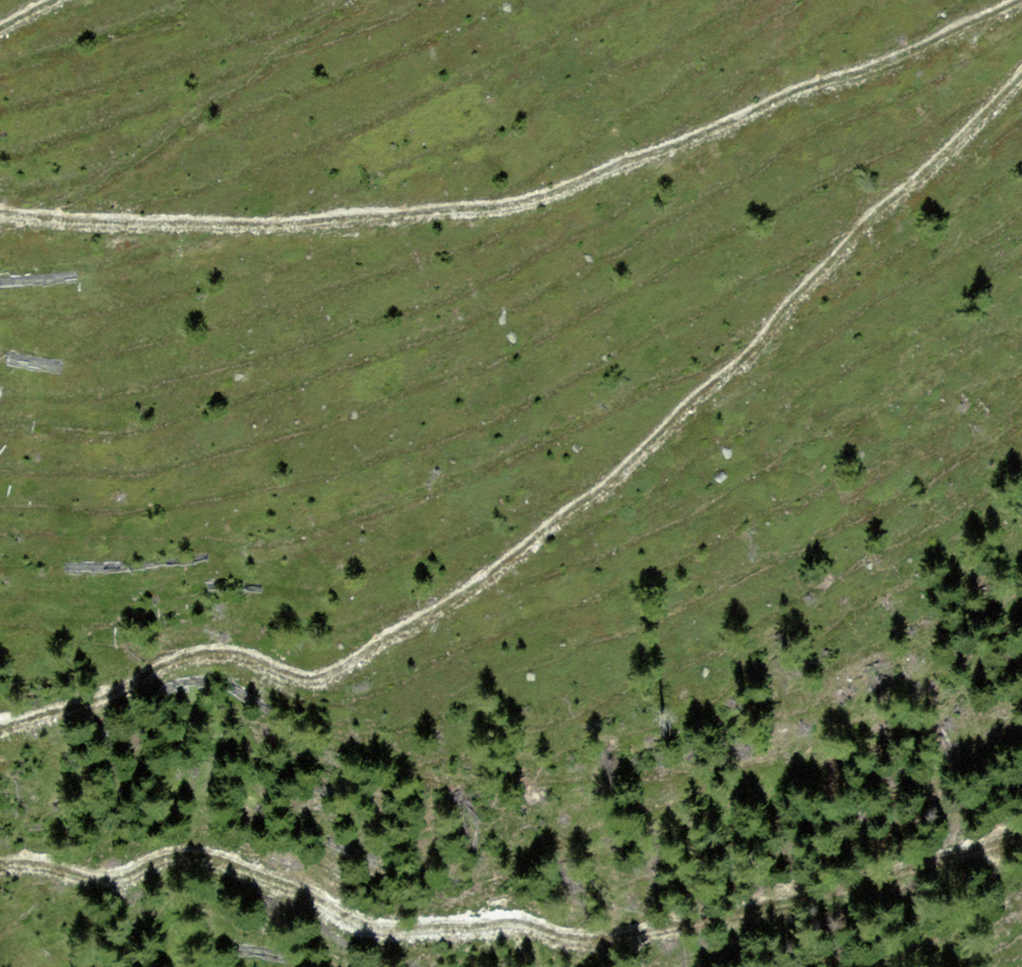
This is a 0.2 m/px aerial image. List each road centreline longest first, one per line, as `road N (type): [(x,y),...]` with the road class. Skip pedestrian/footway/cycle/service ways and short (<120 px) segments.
road 1 (track): [(0,720),(196,638),(334,656),(507,556),(718,379),(1021,79)]
road 2 (track): [(1009,0),(763,116),(531,200),(0,215)]
road 3 (track): [(1021,810),(898,858),(799,869),(559,921),(504,908),(386,914),(268,871),(109,868),(20,848),(0,855)]

